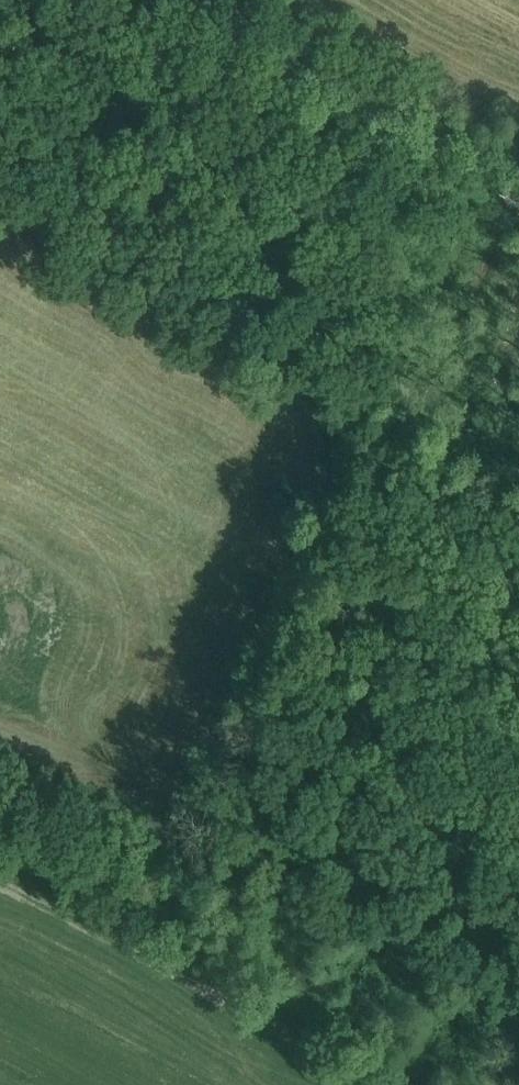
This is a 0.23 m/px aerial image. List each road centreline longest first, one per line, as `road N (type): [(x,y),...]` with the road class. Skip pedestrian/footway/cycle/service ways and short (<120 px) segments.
road 1 (track): [(518,999),(0,762)]

